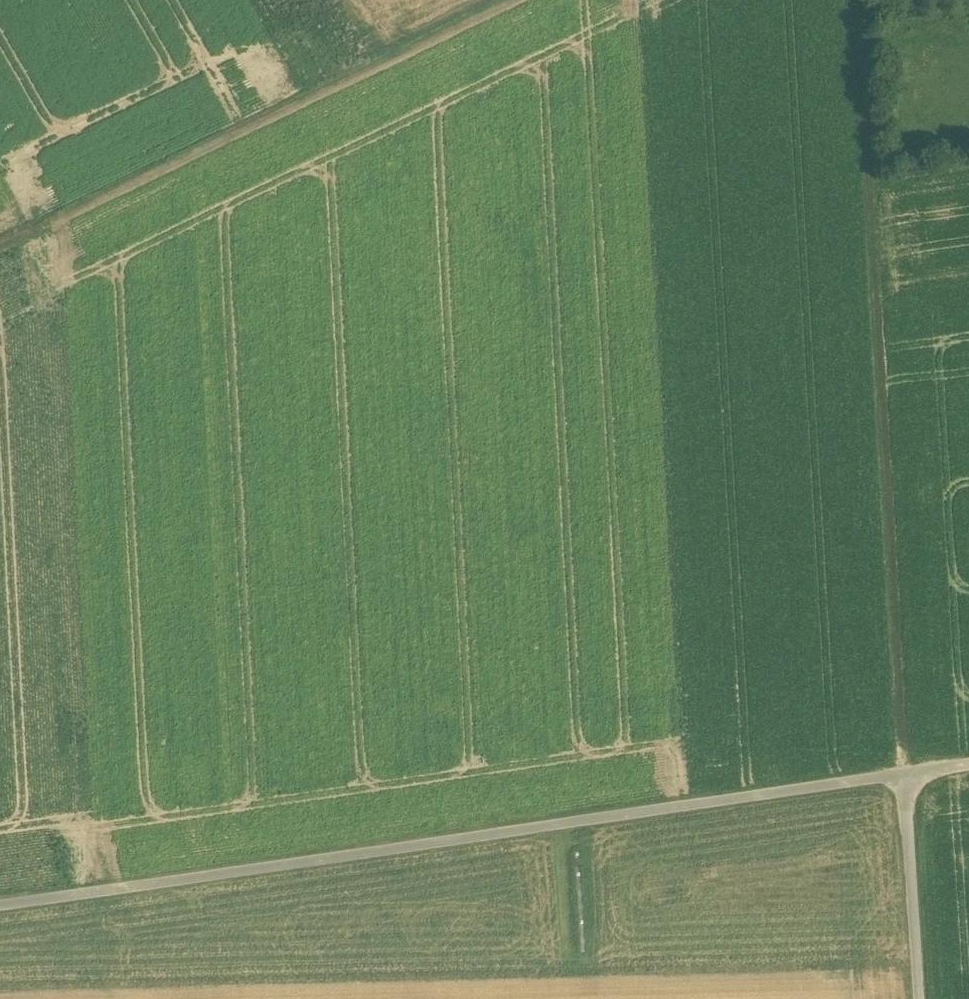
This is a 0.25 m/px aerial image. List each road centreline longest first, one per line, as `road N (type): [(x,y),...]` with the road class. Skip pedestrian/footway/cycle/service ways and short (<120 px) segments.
road 1 (track): [(858,0),(919,998)]
road 2 (track): [(0,907),(968,767)]
road 3 (track): [(0,245),(508,0)]

